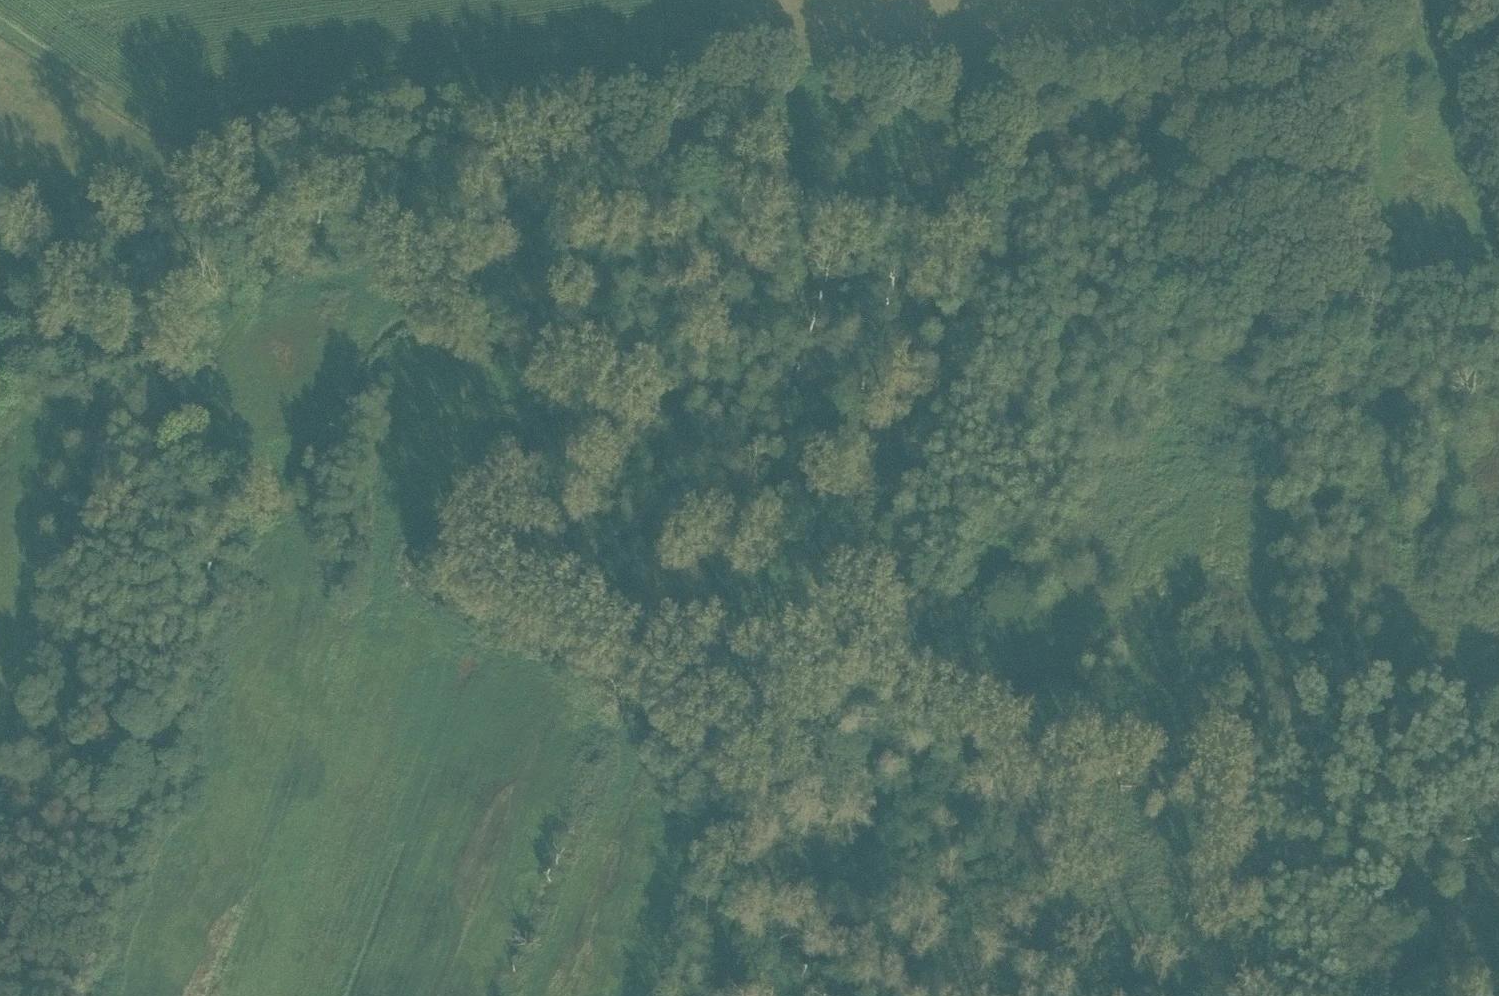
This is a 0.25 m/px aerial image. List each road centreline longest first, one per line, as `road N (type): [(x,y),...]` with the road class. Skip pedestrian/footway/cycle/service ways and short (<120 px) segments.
road 1 (track): [(1408,0),(1353,20),(1212,48),(1187,256)]

